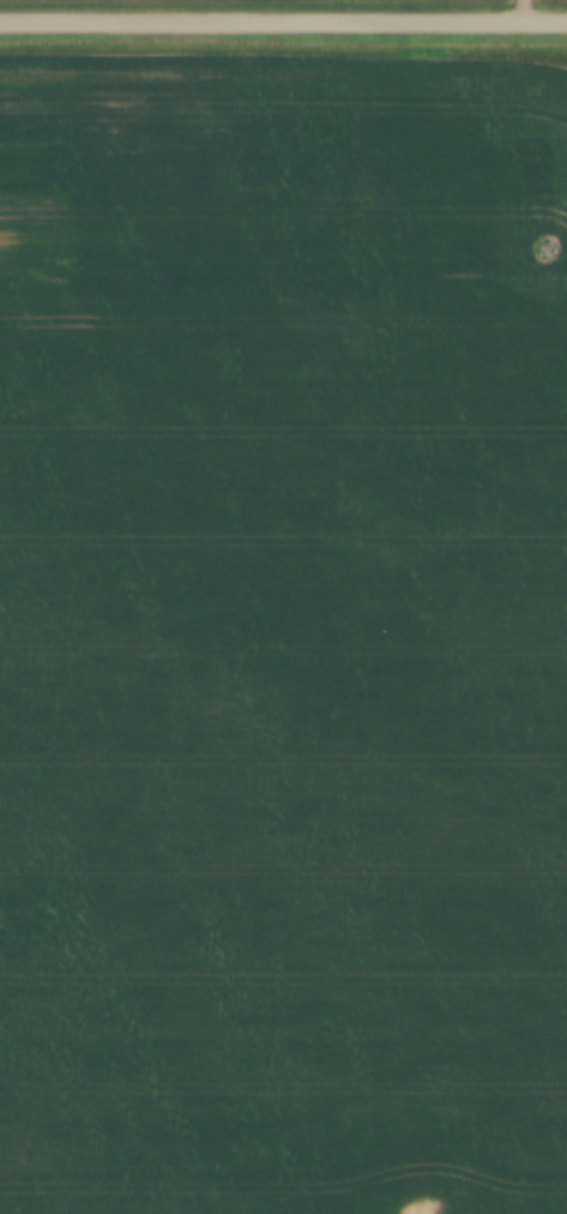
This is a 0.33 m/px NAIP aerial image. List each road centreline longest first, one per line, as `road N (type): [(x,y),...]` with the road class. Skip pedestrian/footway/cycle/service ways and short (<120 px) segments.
road 1 (residential): [(0,20),(566,20)]

